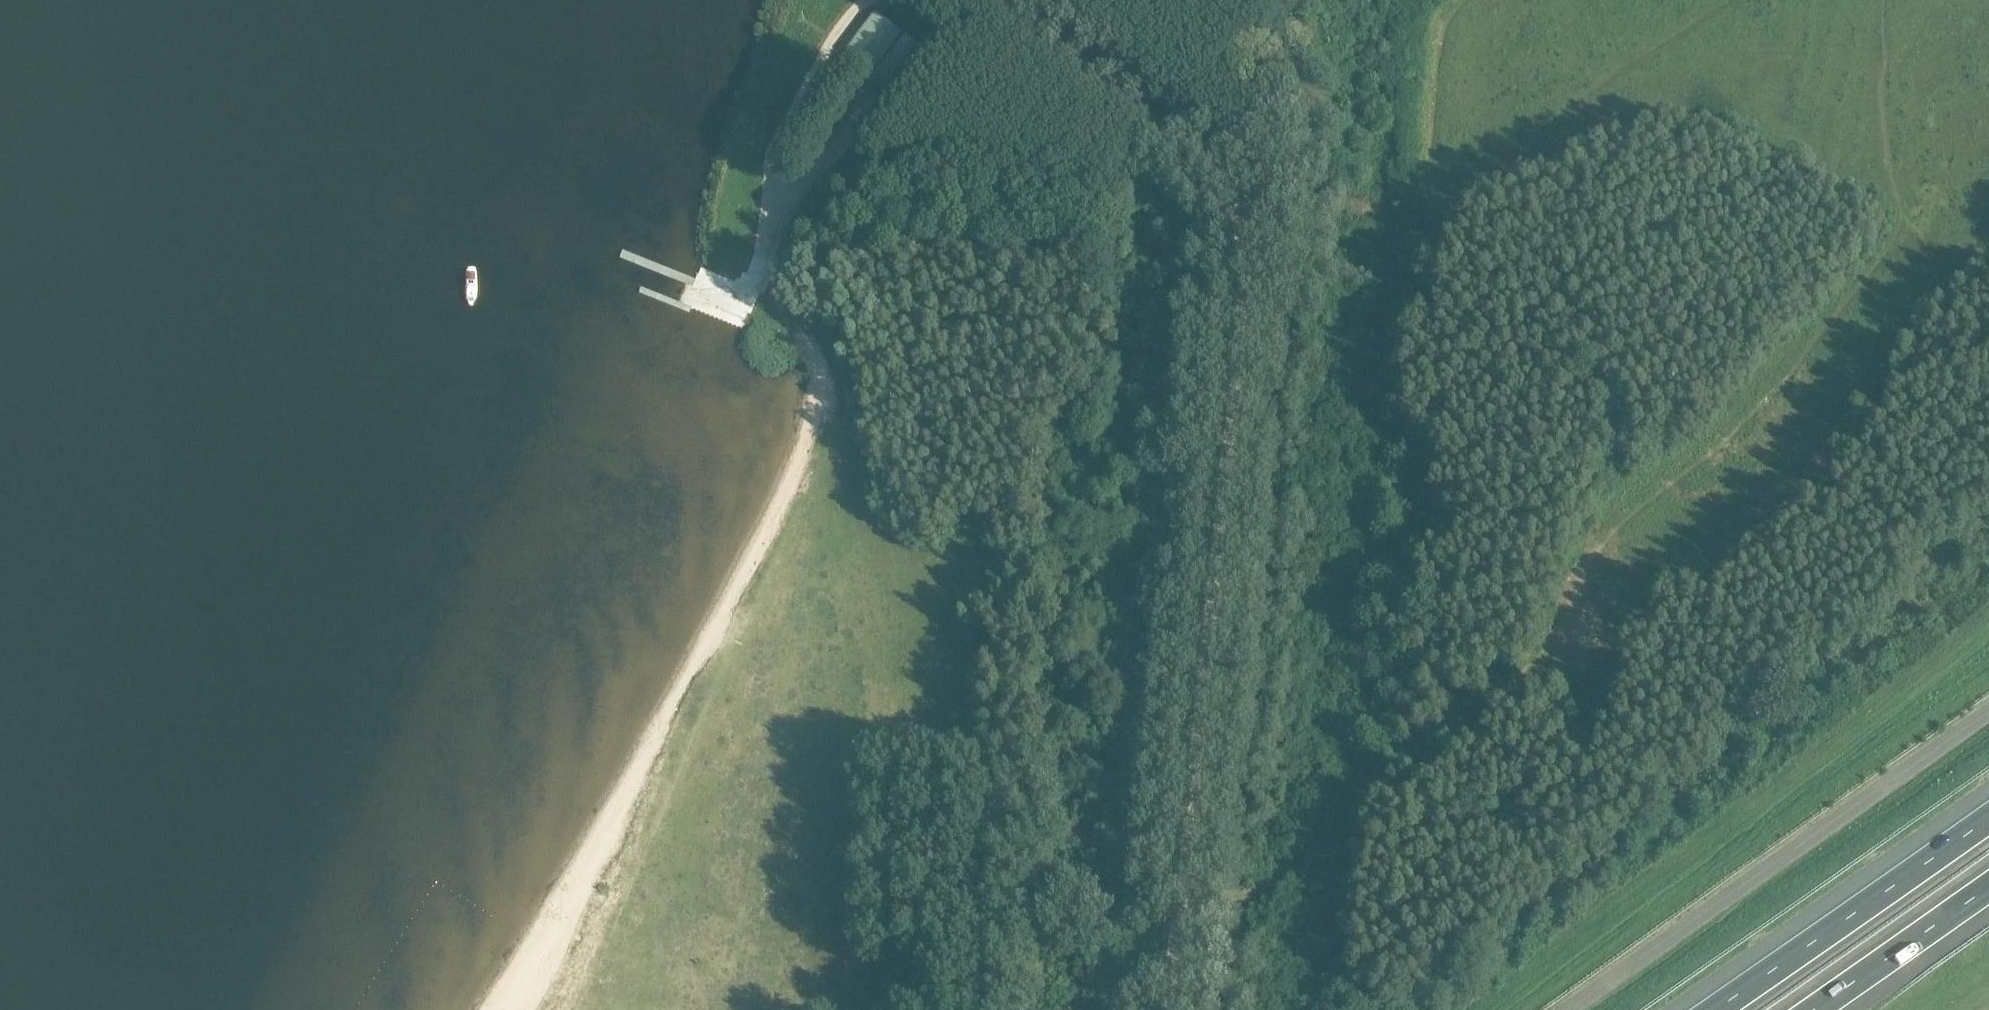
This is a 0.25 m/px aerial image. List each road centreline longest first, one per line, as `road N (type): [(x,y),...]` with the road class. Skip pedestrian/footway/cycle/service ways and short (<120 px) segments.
road 1 (track): [(1166,1009),(1244,276),(1236,203),(1214,168),(999,0)]
road 2 (unclassified): [(1988,707),(1564,1009)]
road 3 (motorway): [(1988,814),(1709,1009)]
road 4 (track): [(684,300),(716,309),(747,294),(786,210),(878,99)]
road 5 (track): [(866,0),(840,31),(782,142),(767,247)]
road 6 (motorway): [(1822,1009),(1988,892)]

